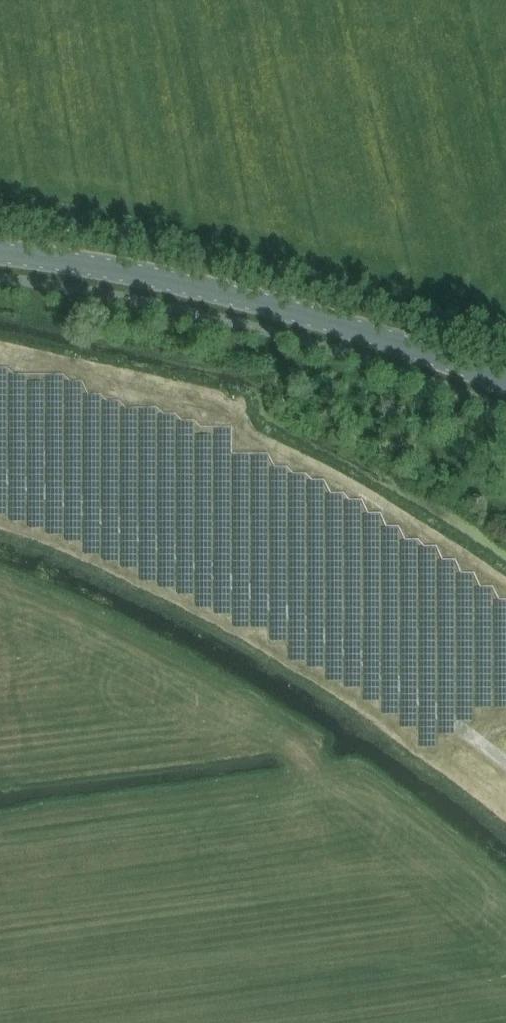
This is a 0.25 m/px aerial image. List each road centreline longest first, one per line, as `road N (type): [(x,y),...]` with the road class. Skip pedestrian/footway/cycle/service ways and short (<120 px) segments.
road 1 (secondary): [(505,382),(266,303),(0,252)]

